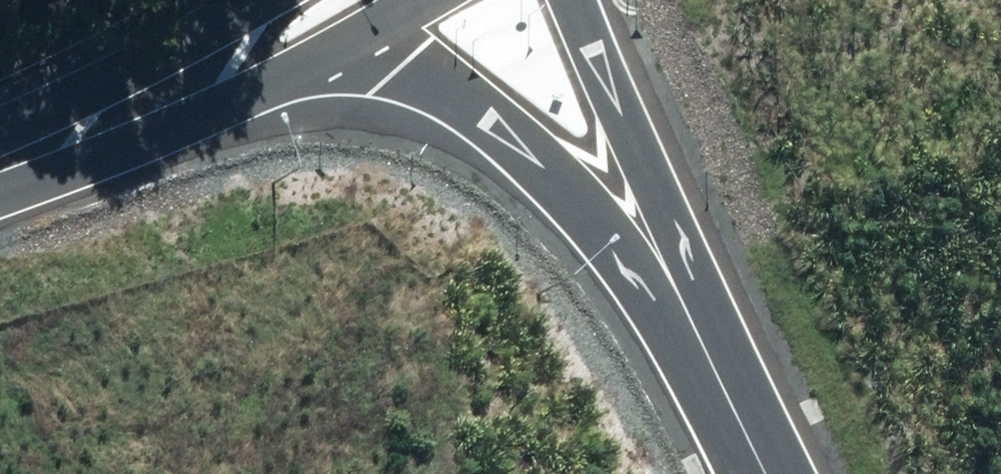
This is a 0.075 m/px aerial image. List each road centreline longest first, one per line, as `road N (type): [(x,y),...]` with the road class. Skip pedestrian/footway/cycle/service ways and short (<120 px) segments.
road 1 (motorway): [(725,375),(564,183),(402,66),(311,16)]
road 2 (motorway): [(725,375),(572,0)]
road 3 (secondary): [(0,163),(184,86),(311,16)]

